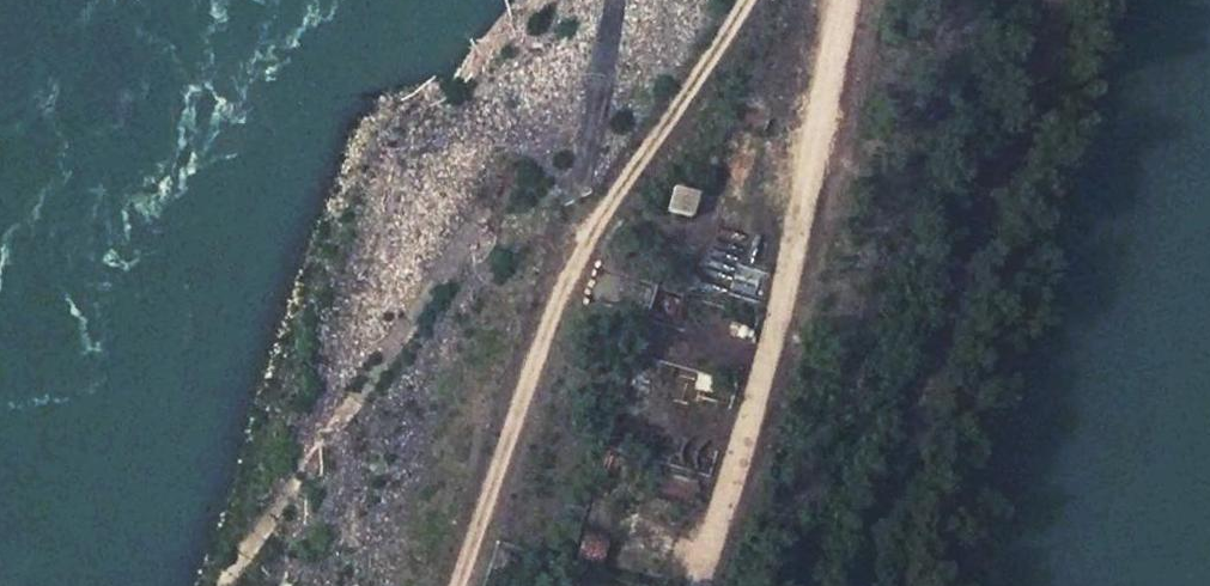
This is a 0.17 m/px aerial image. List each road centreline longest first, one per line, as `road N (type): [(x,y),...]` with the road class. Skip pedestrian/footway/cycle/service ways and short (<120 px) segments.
road 1 (track): [(458,585),(575,246),(734,0)]
road 2 (track): [(848,0),(798,229),(691,585)]
road 3 (track): [(586,229),(494,186),(444,280),(222,585)]

